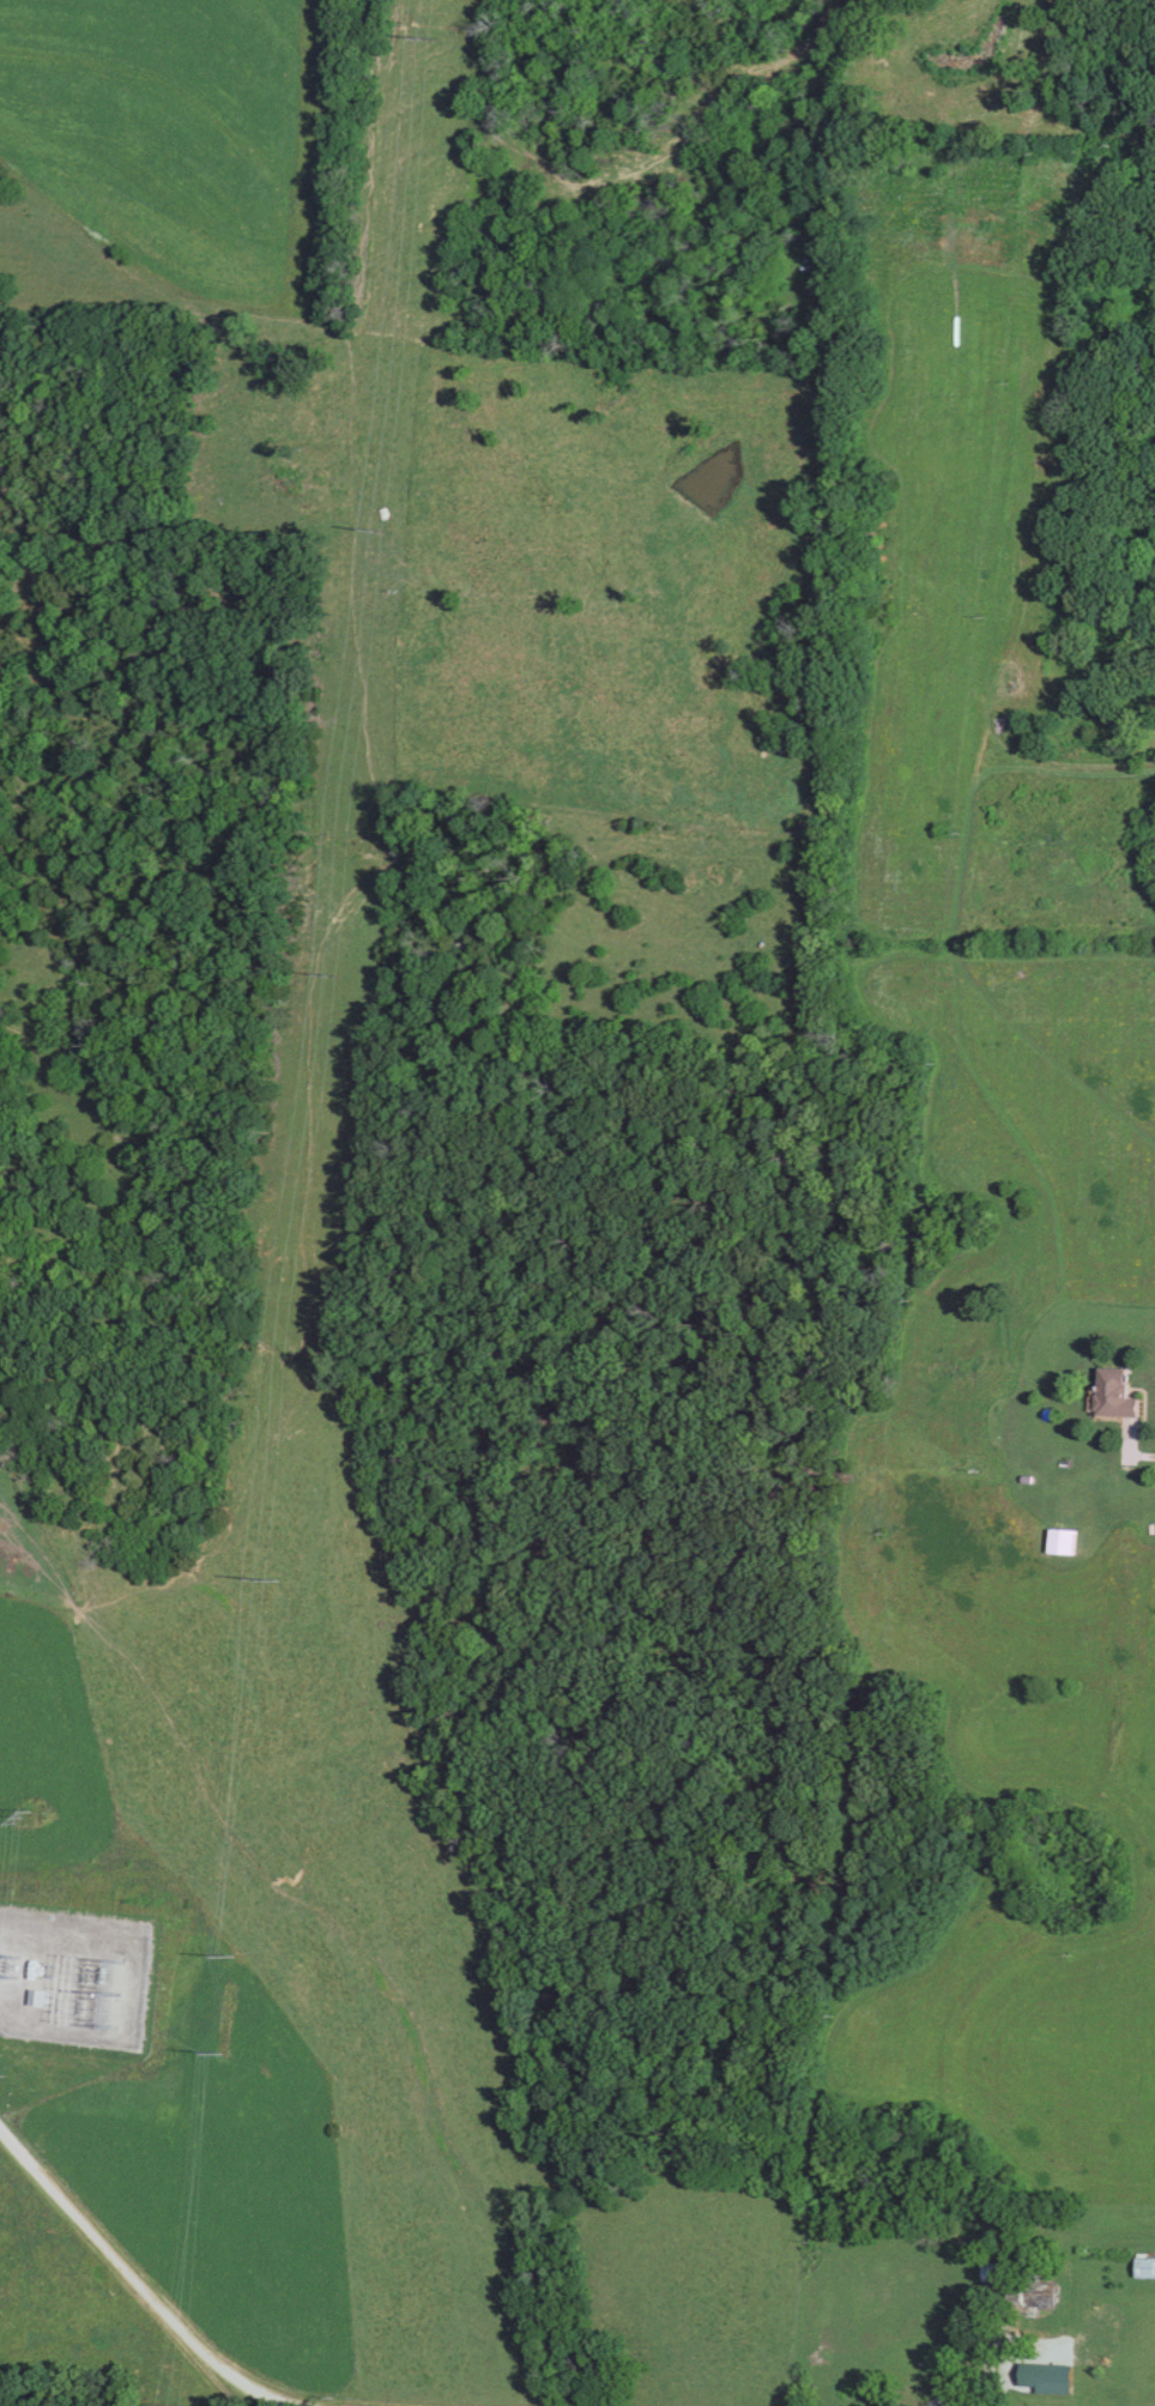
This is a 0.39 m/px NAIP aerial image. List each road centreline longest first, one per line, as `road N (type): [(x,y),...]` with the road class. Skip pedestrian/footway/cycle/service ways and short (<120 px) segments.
road 1 (residential): [(284,2405),(256,2396),(188,2342),(0,2126)]

